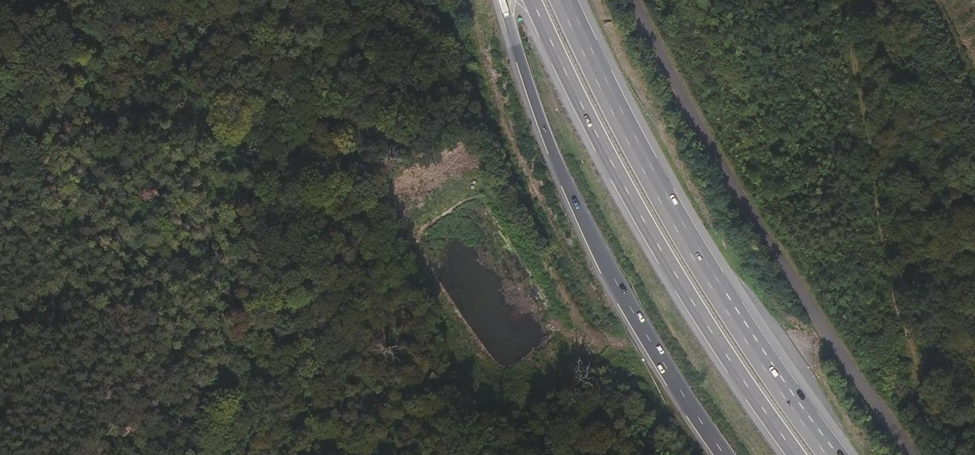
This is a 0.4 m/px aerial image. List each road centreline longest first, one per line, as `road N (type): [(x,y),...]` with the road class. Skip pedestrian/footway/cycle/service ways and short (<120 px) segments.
road 1 (track): [(914,454),(837,351),(761,228),(640,0)]
road 2 (motorway): [(535,0),(669,264),(800,454)]
road 3 (motorway): [(828,454),(646,166),(565,0)]
road 4 (trunk): [(506,0),(555,146),(629,302),(729,454)]
road 5 (track): [(112,454),(282,334)]

